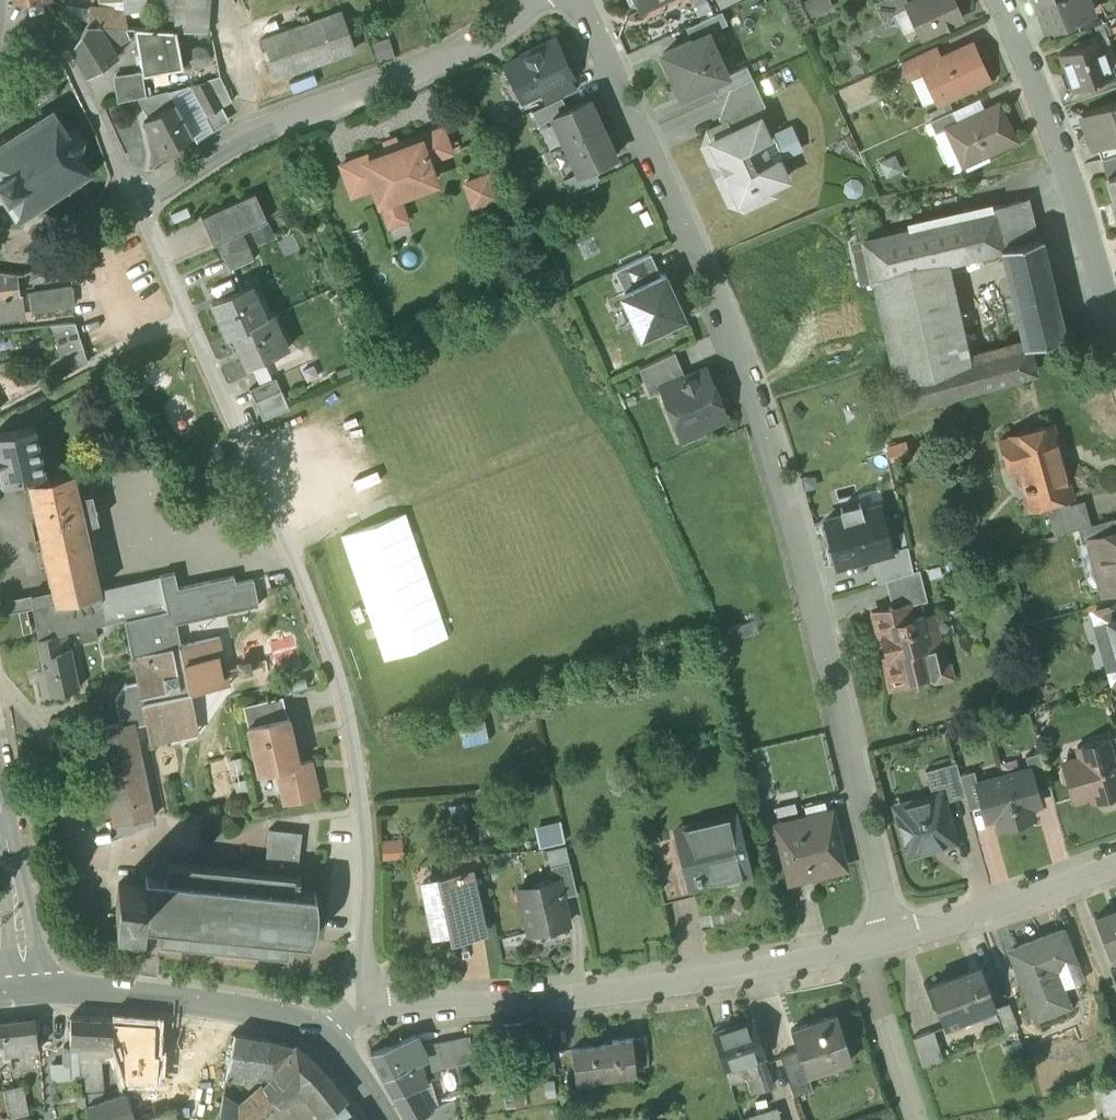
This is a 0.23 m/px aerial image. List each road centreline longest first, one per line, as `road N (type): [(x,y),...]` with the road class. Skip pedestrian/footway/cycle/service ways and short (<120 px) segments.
road 1 (residential): [(899,937),(778,461),(586,0)]
road 2 (residential): [(139,199),(341,685),(369,851),(362,1012)]
road 3 (residential): [(362,1012),(578,1007),(865,946)]
road 4 (residential): [(139,199),(230,142),(514,32),(544,0)]
road 5 (residential): [(1115,315),(1094,225),(995,0)]
road 6 (tertiary): [(312,1030),(32,995)]
road 7 (residential): [(0,20),(55,39),(139,199)]
road 8 (residential): [(899,937),(1115,870)]
road 9 (residential): [(0,813),(32,995)]
road 10 (residential): [(918,1119),(865,946)]

